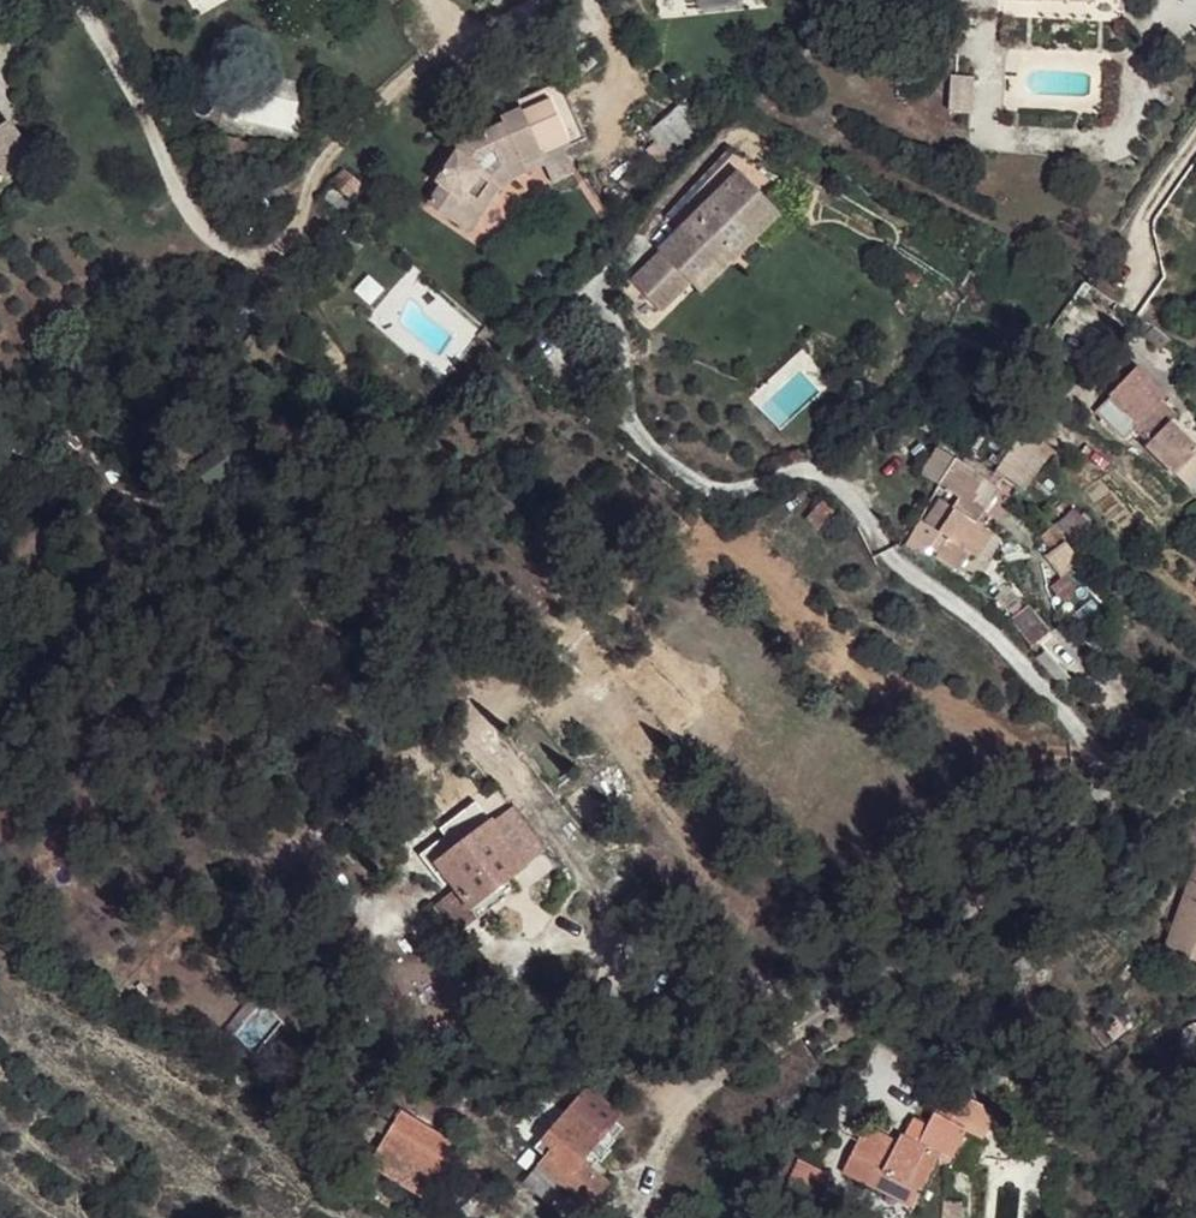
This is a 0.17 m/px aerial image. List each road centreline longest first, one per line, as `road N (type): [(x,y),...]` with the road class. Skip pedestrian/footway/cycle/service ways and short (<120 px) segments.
road 1 (residential): [(1195,770),(1115,802),(1018,891),(814,1037),(666,1092)]

